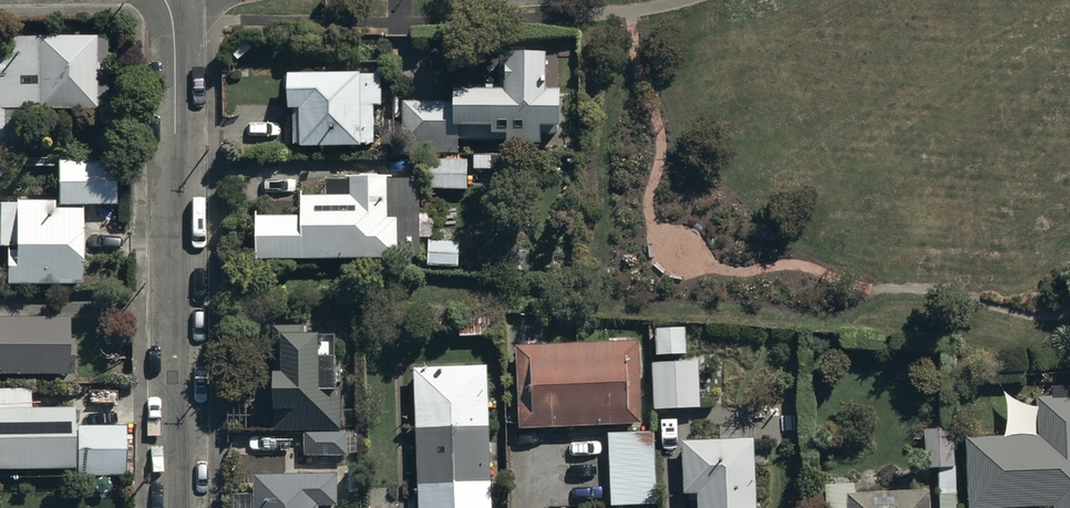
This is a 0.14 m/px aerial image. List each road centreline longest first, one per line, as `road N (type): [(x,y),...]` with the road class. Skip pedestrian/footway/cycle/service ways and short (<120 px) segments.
road 1 (residential): [(179,507),(175,41),(166,0)]

